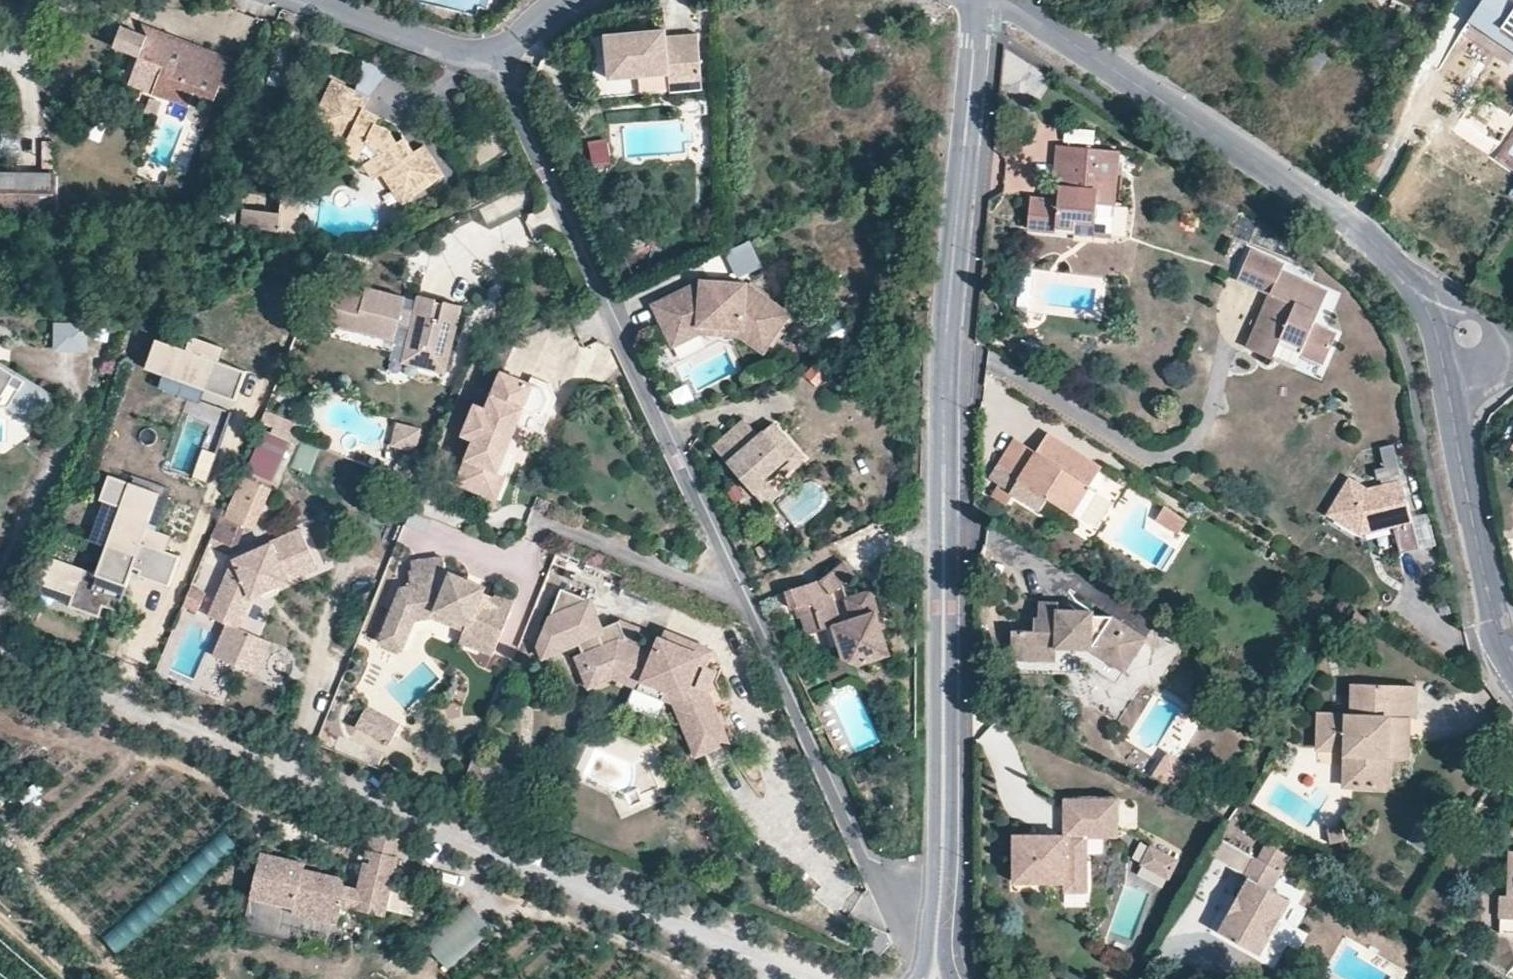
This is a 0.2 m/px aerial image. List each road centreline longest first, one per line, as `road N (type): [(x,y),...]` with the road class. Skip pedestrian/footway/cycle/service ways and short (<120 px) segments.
road 1 (residential): [(938,928),(945,354),(977,0)]
road 2 (residential): [(865,864),(498,59)]
road 3 (unclassified): [(0,654),(804,978)]
road 4 (residential): [(1008,0),(1364,237),(1419,296),(1439,341)]
road 5 (residential): [(1510,665),(1488,598),(1439,341)]
road 6 (residential): [(498,59),(460,54),(301,0)]

